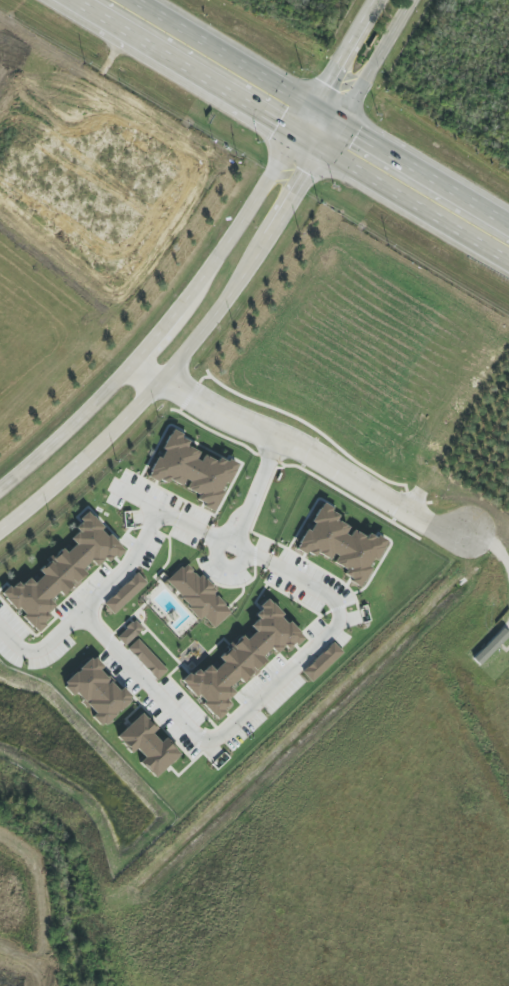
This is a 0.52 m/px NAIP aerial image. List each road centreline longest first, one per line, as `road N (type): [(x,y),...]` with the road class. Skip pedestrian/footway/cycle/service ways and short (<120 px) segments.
road 1 (residential): [(0,530),(61,486),(211,322),(323,147)]
road 2 (residential): [(295,131),(131,367),(0,495)]
road 3 (residential): [(128,369),(429,532),(464,539)]
road 4 (primary): [(81,3),(295,131)]
road 5 (primary): [(323,147),(508,259)]
road 6 (primary): [(309,108),(129,0)]
road 7 (primary): [(508,226),(338,125)]
road 8 (residential): [(338,125),(411,0)]
road 9 (residential): [(374,0),(309,108)]

